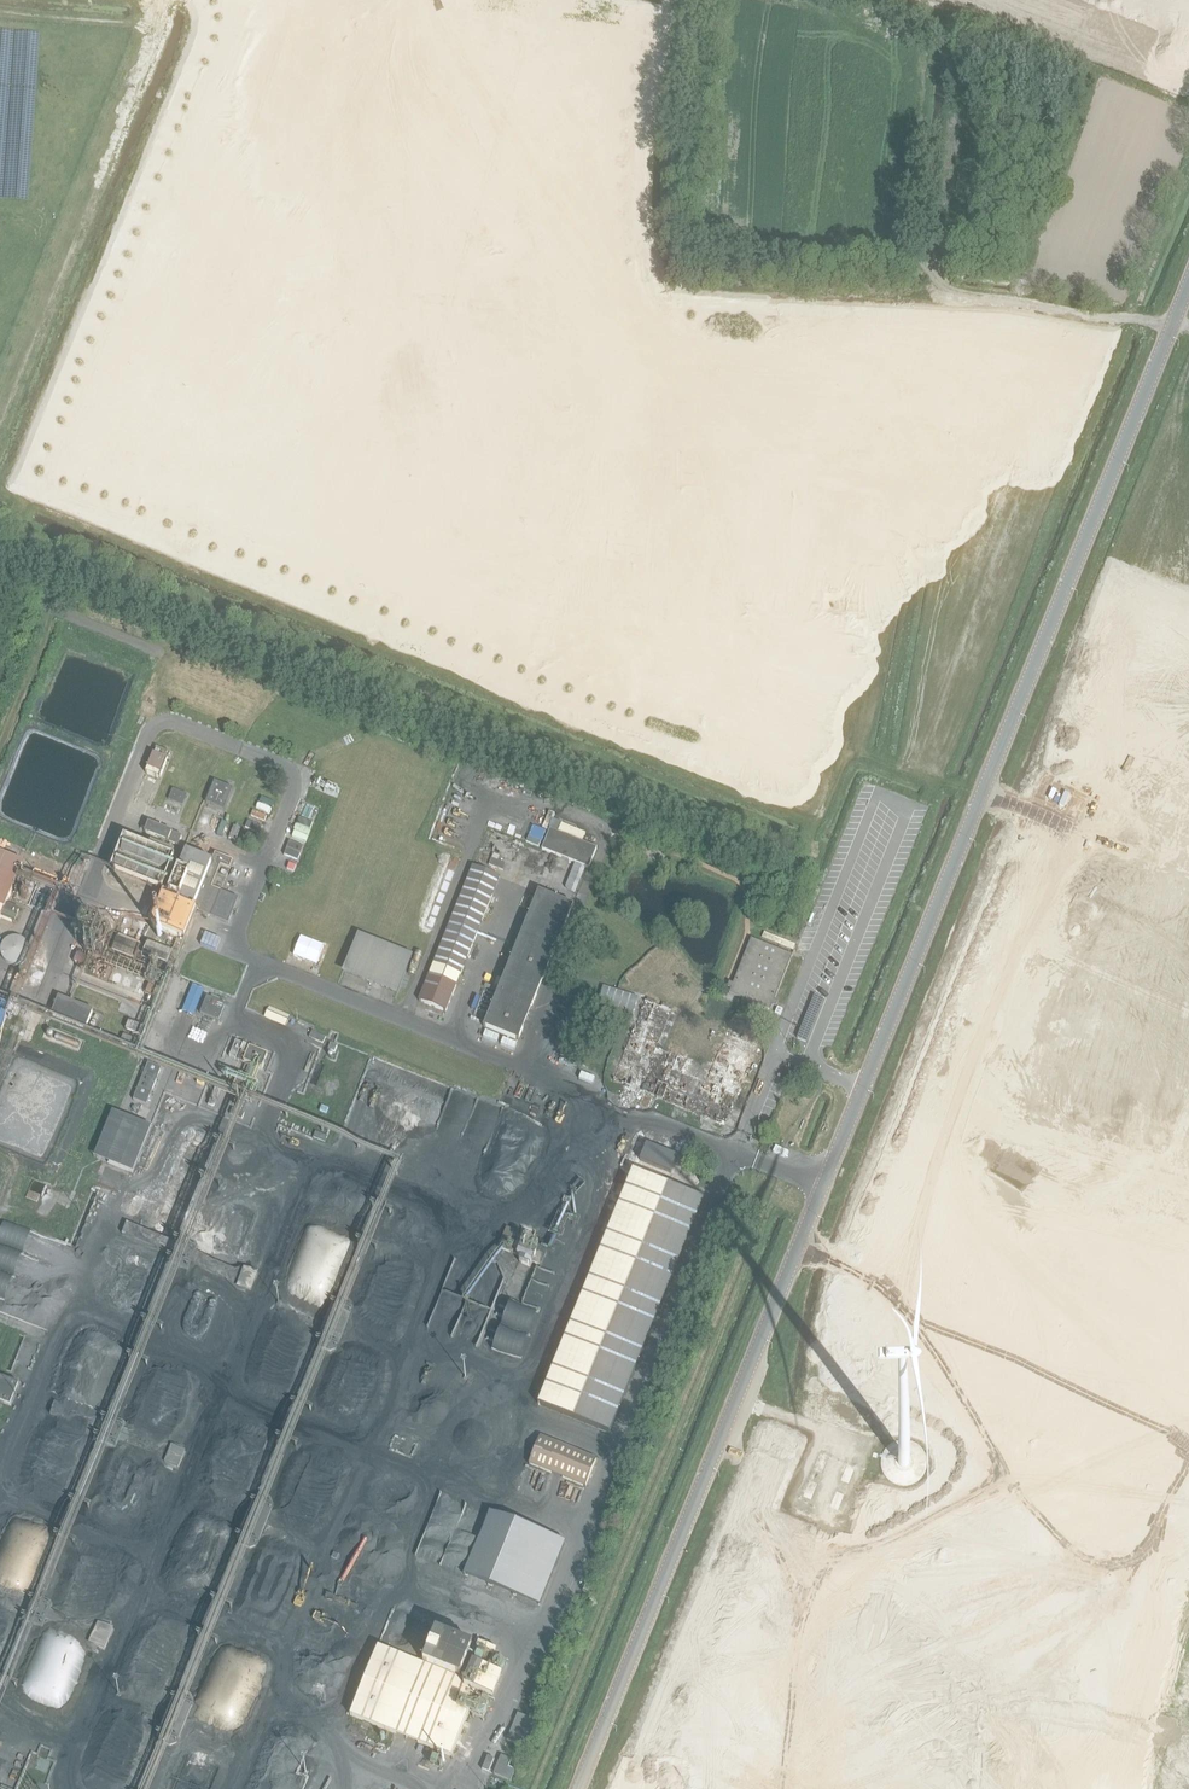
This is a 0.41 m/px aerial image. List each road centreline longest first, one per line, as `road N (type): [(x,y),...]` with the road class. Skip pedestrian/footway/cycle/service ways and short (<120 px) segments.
road 1 (tertiary): [(573,1788),(1188,272)]
road 2 (track): [(716,1788),(753,1555),(732,1459),(715,1445)]

